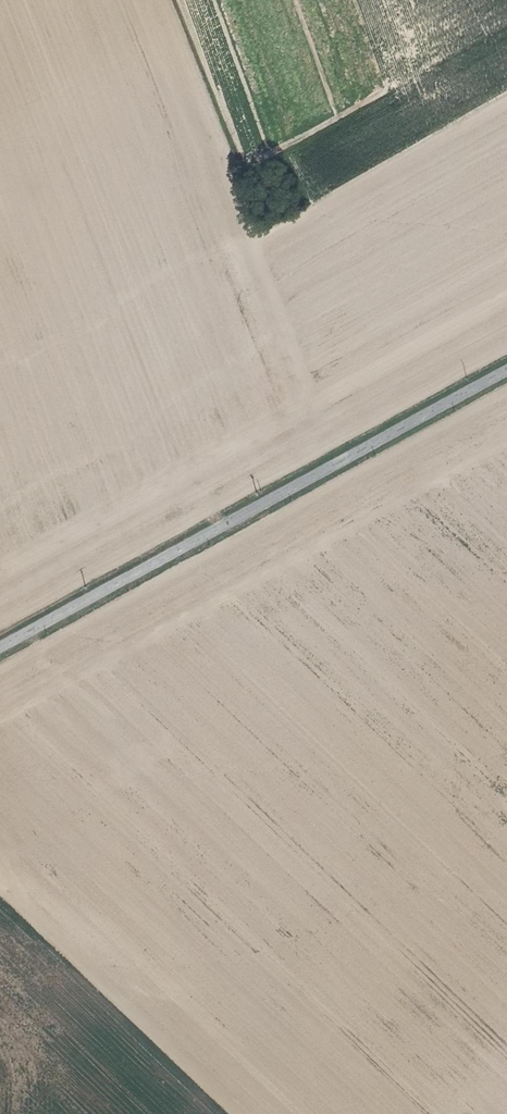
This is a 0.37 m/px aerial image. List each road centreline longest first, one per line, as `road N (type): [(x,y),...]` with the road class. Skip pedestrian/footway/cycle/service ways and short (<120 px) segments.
road 1 (unclassified): [(0,650),(506,371)]

